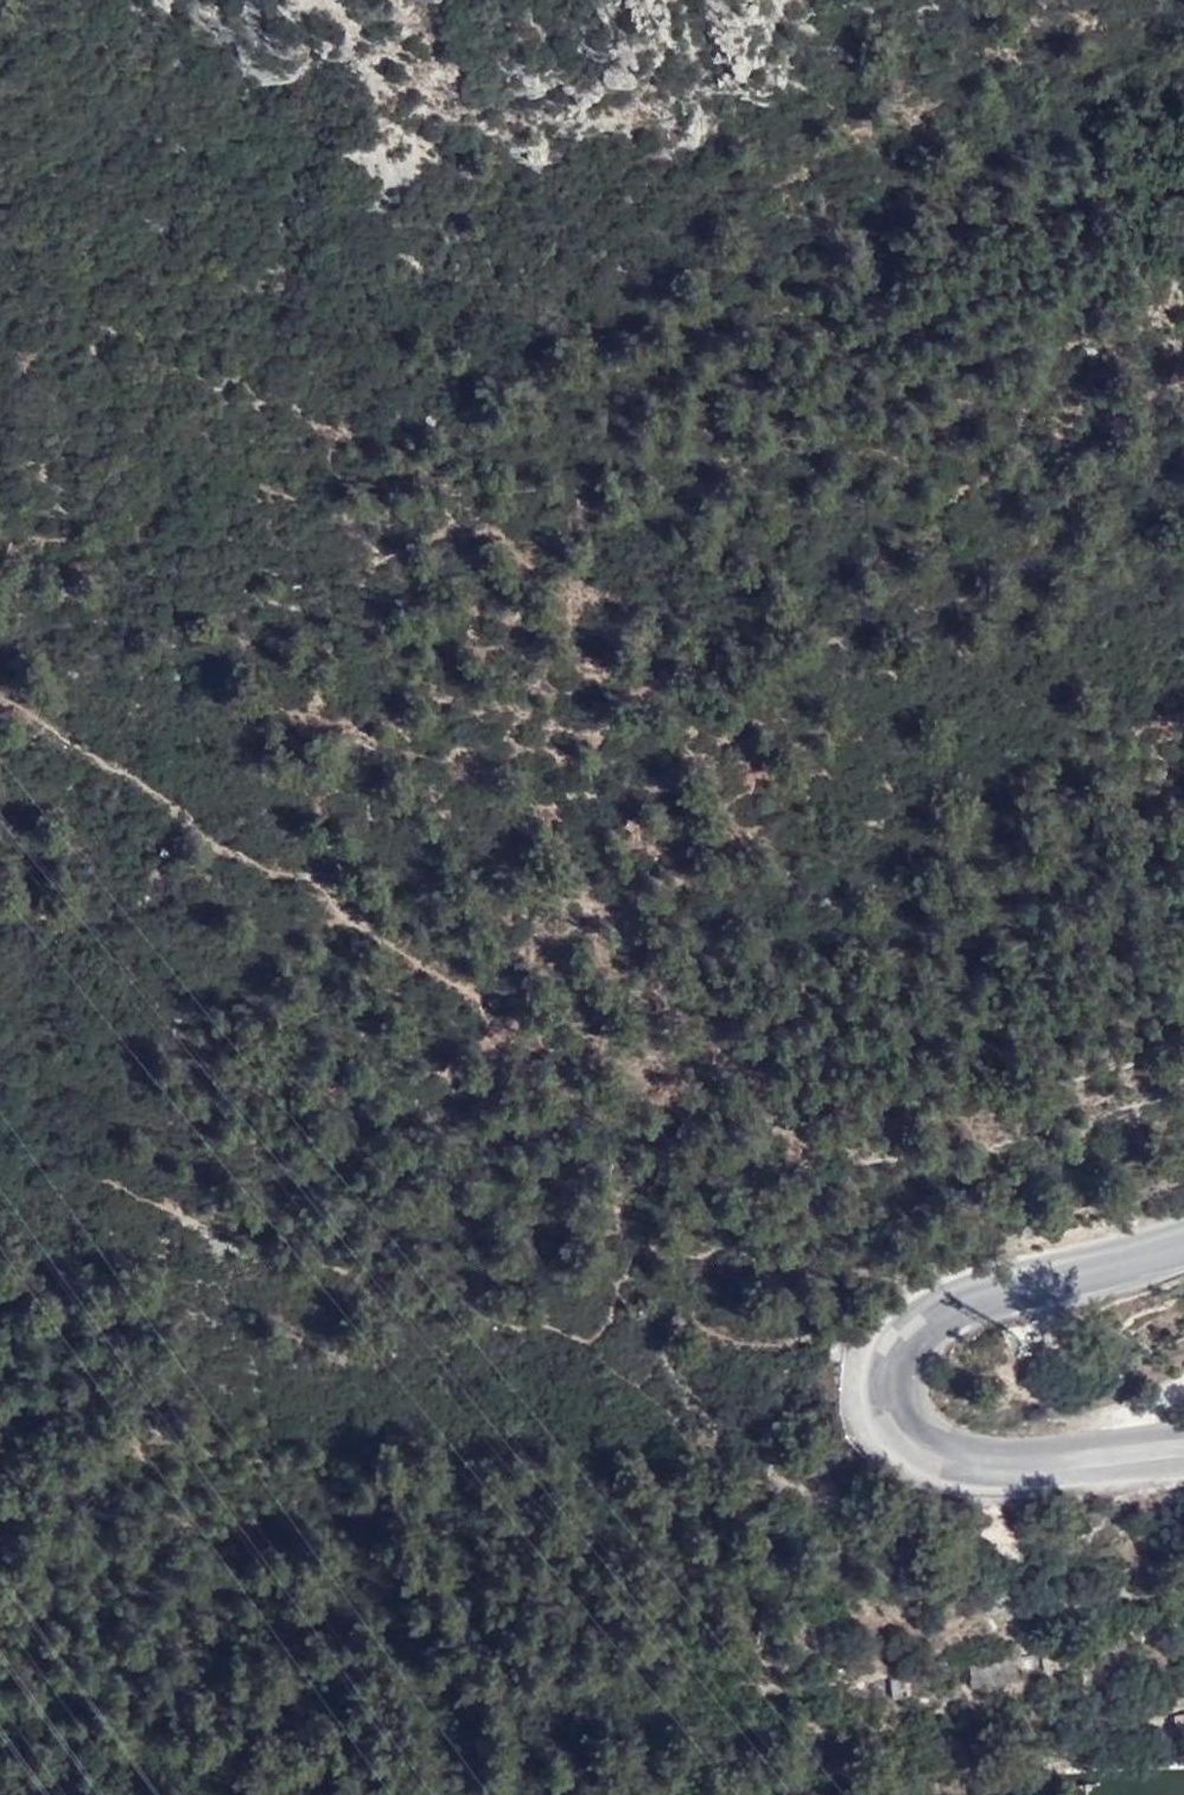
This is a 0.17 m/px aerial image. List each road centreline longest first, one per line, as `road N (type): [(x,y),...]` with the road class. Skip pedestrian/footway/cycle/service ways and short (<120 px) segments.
road 1 (tertiary): [(1183,1451),(957,1463),(919,1446),(900,1421),(889,1384),(900,1342),(957,1302),(1183,1239)]

